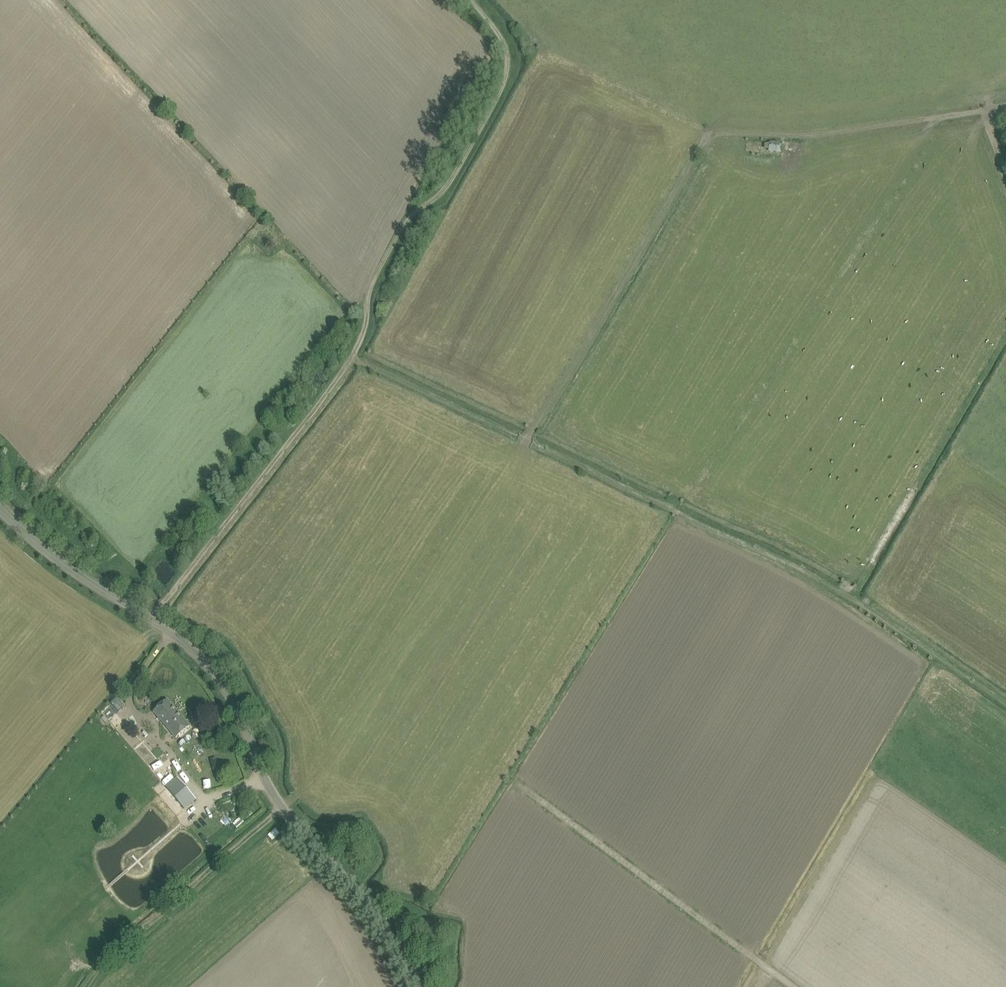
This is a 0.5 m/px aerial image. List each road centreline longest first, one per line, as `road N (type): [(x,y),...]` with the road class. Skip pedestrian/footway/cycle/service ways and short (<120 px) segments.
road 1 (track): [(472,0),(504,43),(503,88),(452,181),(402,227),(375,278),(346,368),(153,621)]
road 2 (track): [(352,357),(846,596),(1005,706)]
road 3 (track): [(1005,103),(827,131),(711,134),(526,441)]
road 4 (unclassified): [(414,986),(382,924),(270,789),(209,667),(69,568),(0,507)]
road 5 (track): [(518,785),(795,986)]
road 6 (track): [(283,804),(97,967),(86,986)]

